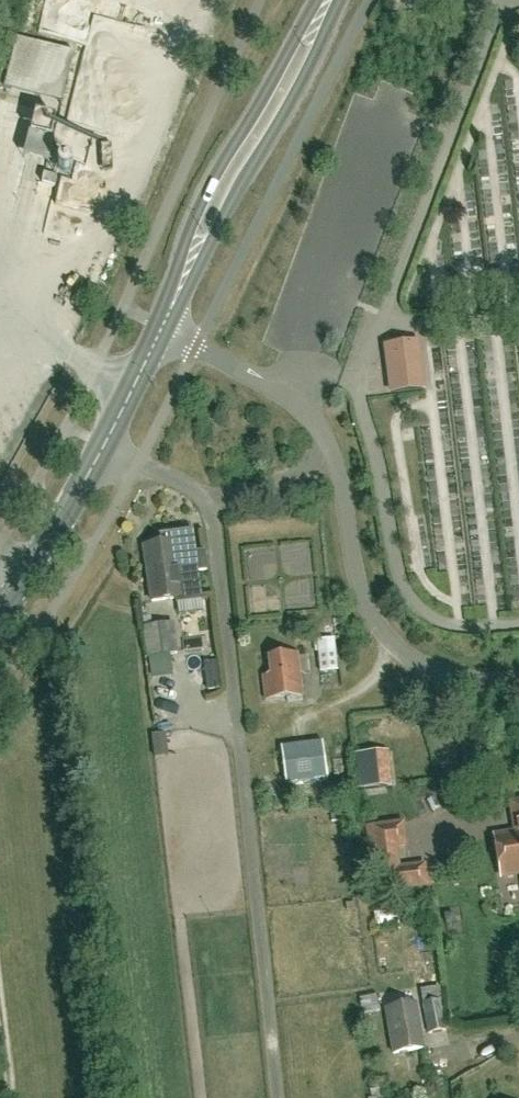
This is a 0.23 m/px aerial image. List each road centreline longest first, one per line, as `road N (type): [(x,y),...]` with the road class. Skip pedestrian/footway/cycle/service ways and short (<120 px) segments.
road 1 (residential): [(518,677),(443,670),(401,651),(373,616),(357,575),(338,468),(320,429),(287,397),(160,330)]
road 2 (primary): [(160,330),(220,196),(329,0)]
road 3 (primary): [(0,612),(78,493),(160,330)]

